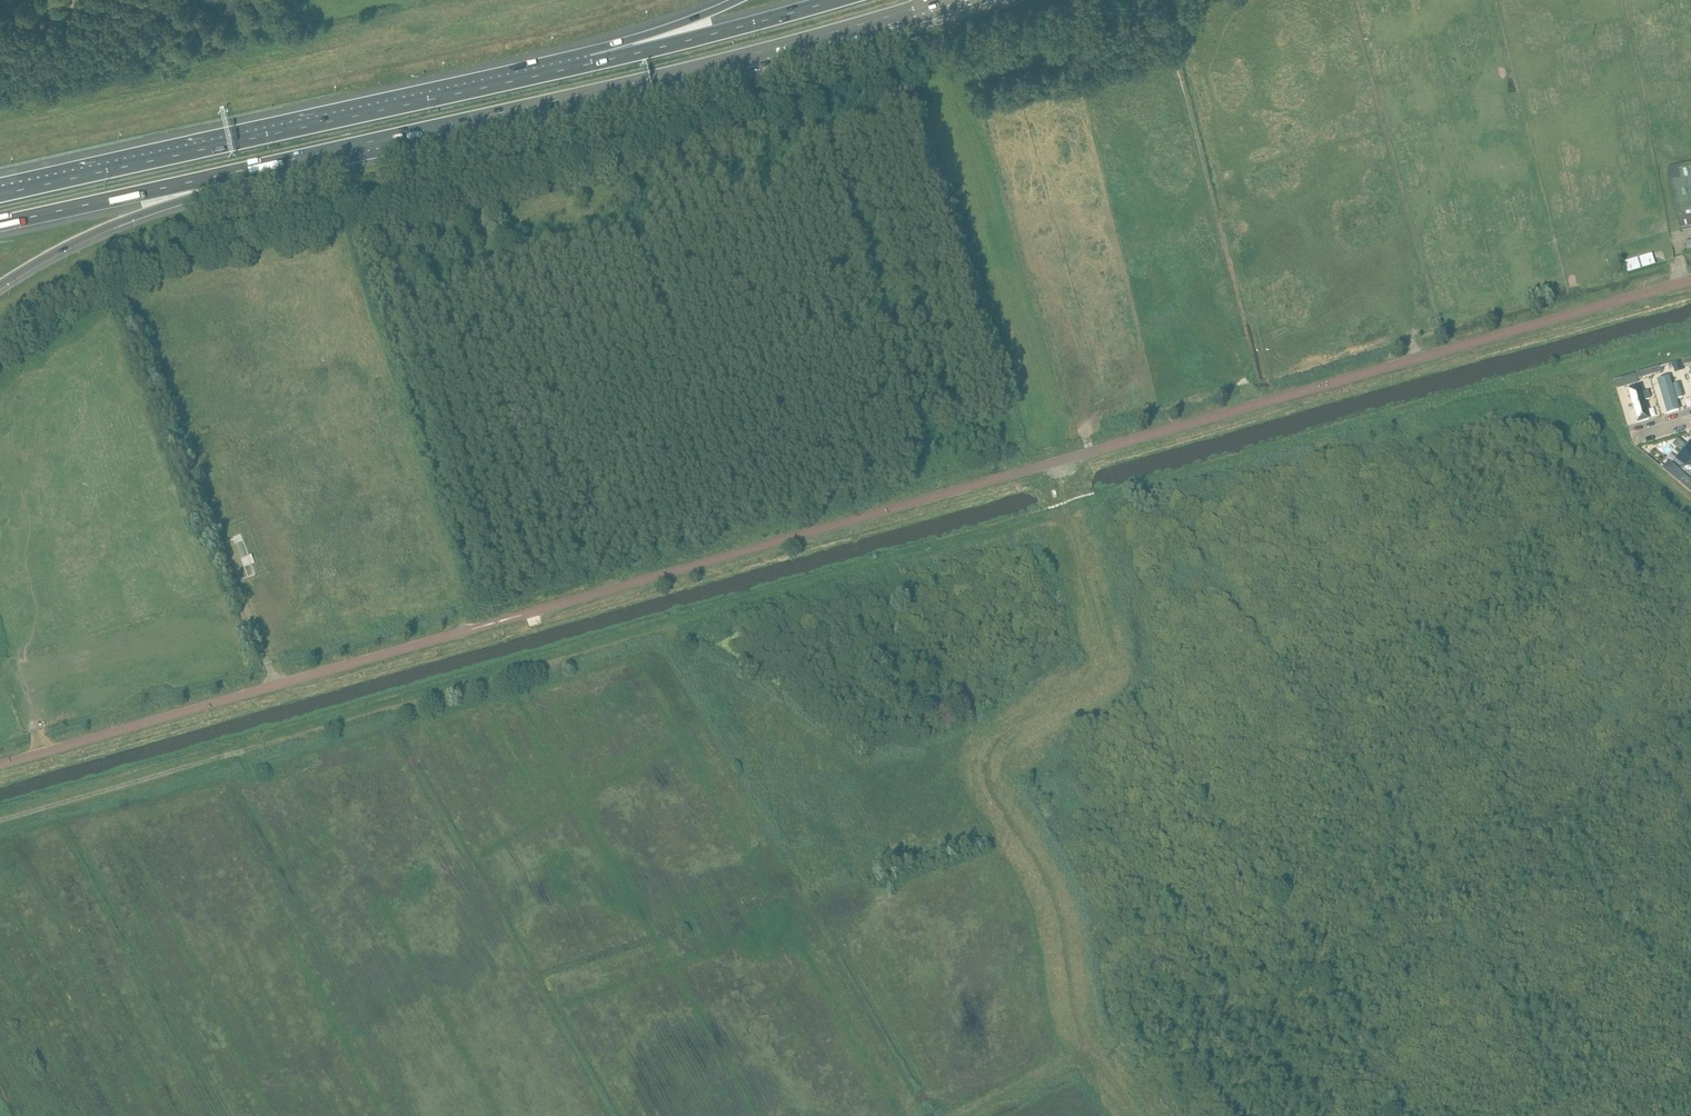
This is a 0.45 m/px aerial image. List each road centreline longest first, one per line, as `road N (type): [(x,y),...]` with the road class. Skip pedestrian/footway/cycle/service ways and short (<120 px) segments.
road 1 (track): [(1054,463),(1105,637),(1105,667),(1095,689),(1021,723),(988,783),(1047,880),(1073,1028),(1136,1115)]
road 2 (motorway): [(253,168),(737,58),(940,0)]
road 3 (unclassified): [(1016,474),(1690,278)]
road 4 (motorway): [(589,64),(0,194)]
road 5 (motorway): [(0,285),(97,231),(253,168)]
road 6 (motorway): [(0,222),(253,168)]
road 7 (motorway): [(834,0),(589,64)]
road 8 (motorway): [(734,0),(589,64)]
road 9 (track): [(960,1115),(1090,1051)]

